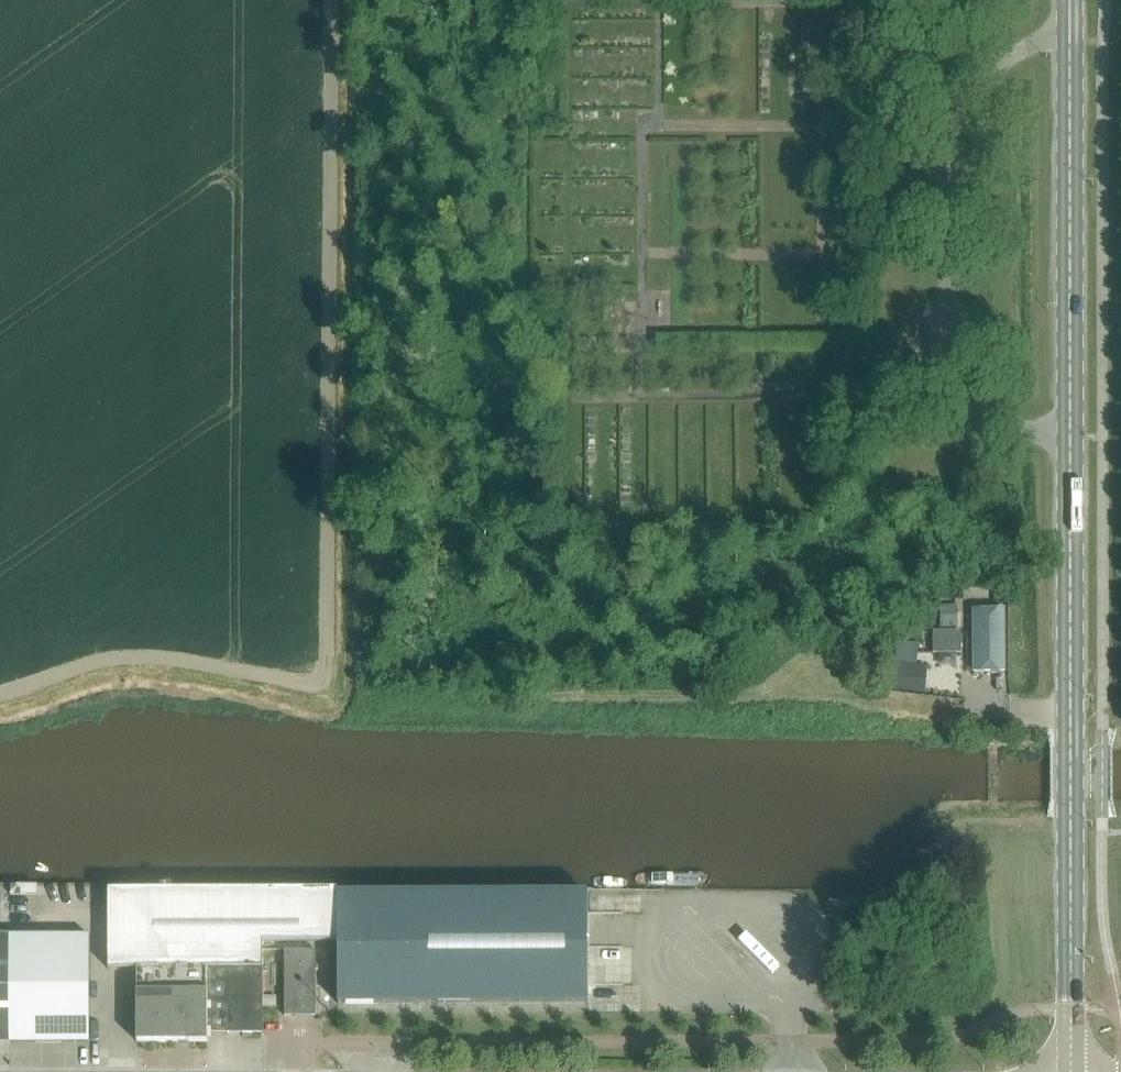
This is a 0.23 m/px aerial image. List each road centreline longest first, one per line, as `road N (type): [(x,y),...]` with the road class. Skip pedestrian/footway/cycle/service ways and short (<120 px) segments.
road 1 (secondary): [(1071,1071),(1069,0)]

